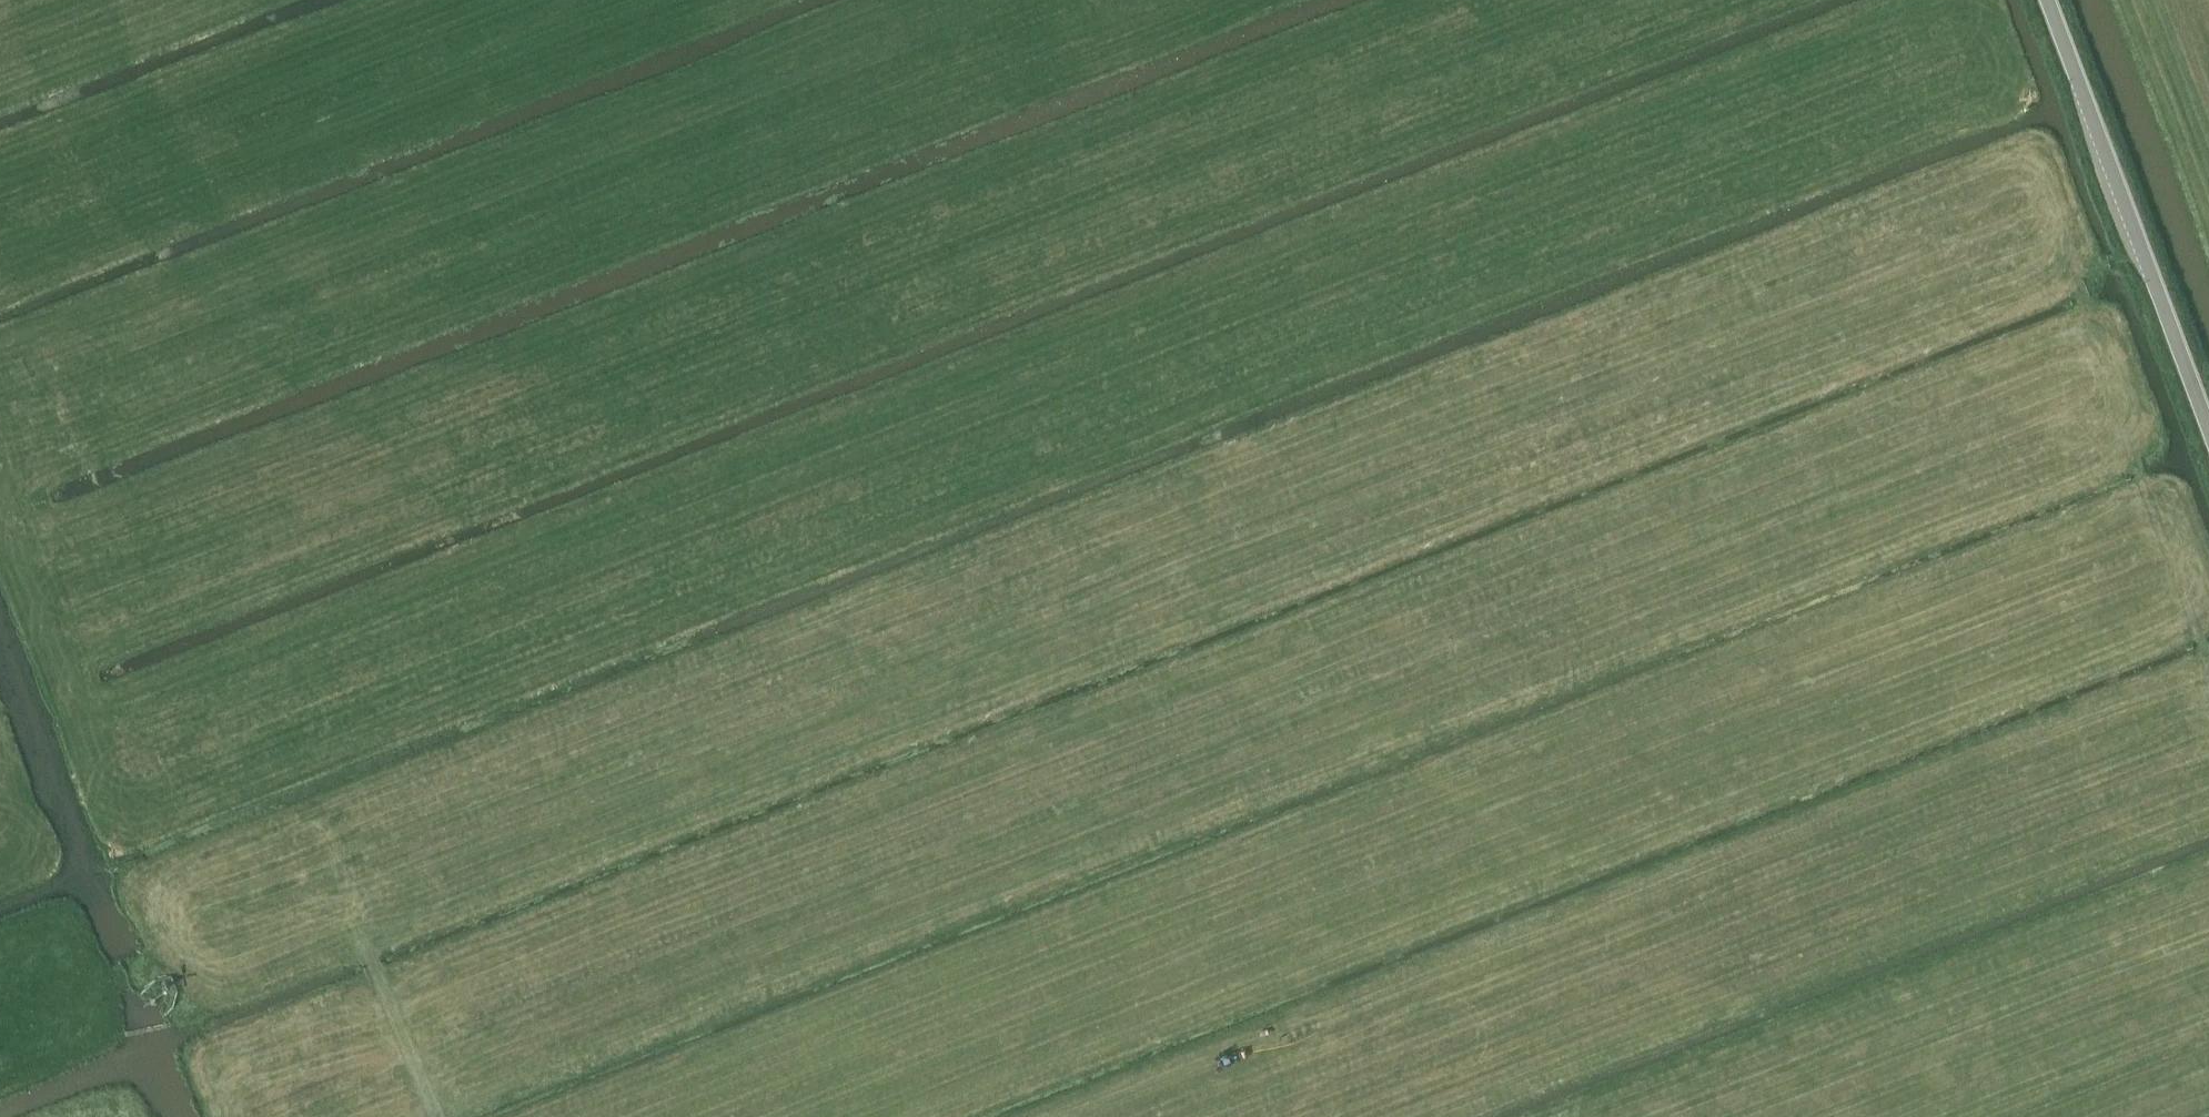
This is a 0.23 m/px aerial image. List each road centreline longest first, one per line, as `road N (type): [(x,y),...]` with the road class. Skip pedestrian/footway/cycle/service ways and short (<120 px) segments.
road 1 (unclassified): [(2139,242),(2049,0)]
road 2 (track): [(441,1116),(346,893)]
road 3 (residential): [(2208,429),(2139,242)]

